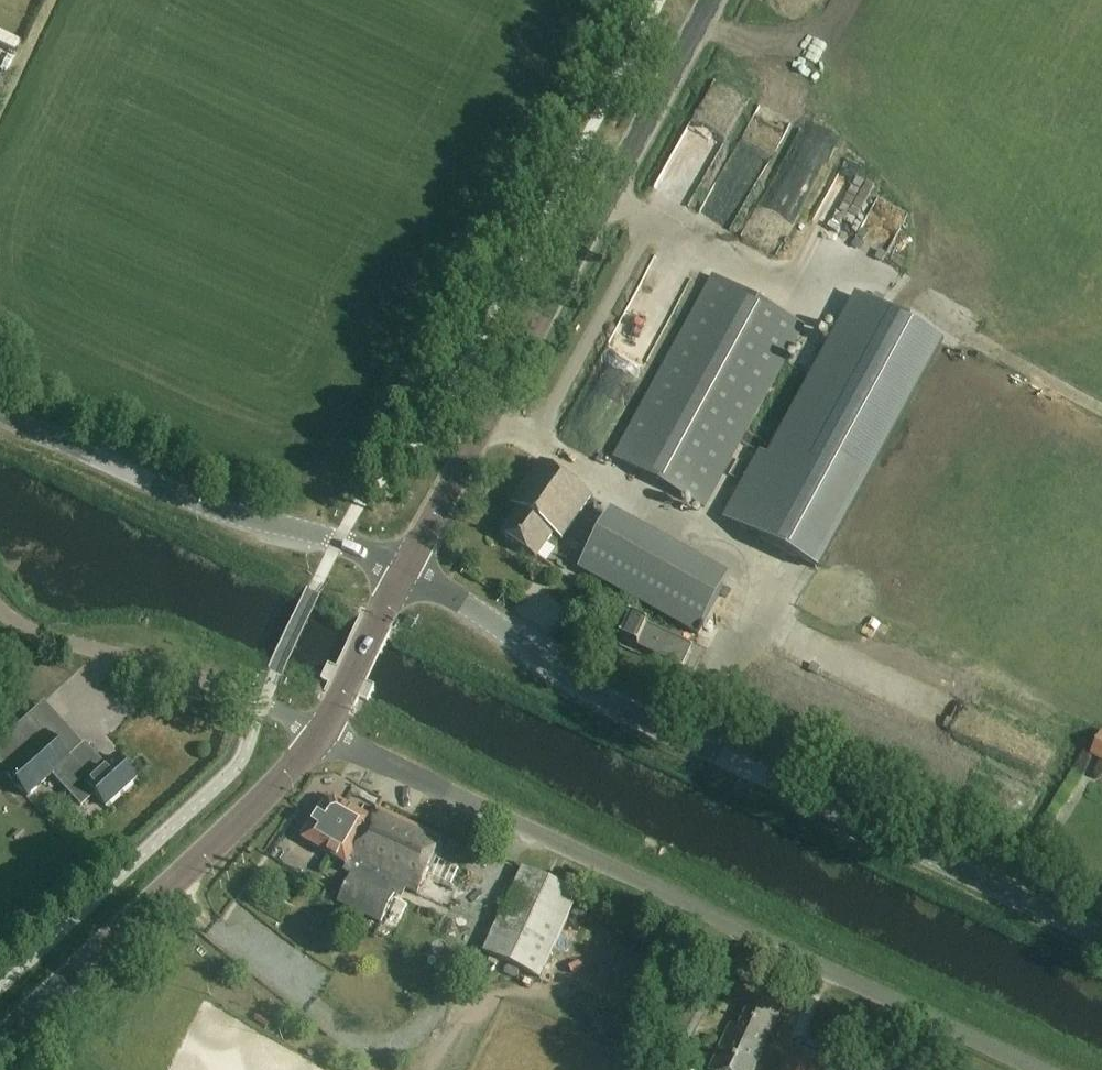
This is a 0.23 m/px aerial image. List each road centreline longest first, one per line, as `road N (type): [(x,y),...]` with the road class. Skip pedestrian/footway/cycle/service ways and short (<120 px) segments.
road 1 (unclassified): [(1041,1069),(320,730)]
road 2 (tertiary): [(1101,937),(568,686),(403,573)]
road 3 (primary): [(403,573),(712,0)]
road 4 (primary): [(0,1037),(320,730)]
road 5 (tertiary): [(403,573),(338,542),(247,524),(0,418)]
road 6 (unclassified): [(320,730),(133,659),(37,633),(0,606)]
road 7 (primary): [(320,730),(403,573)]

